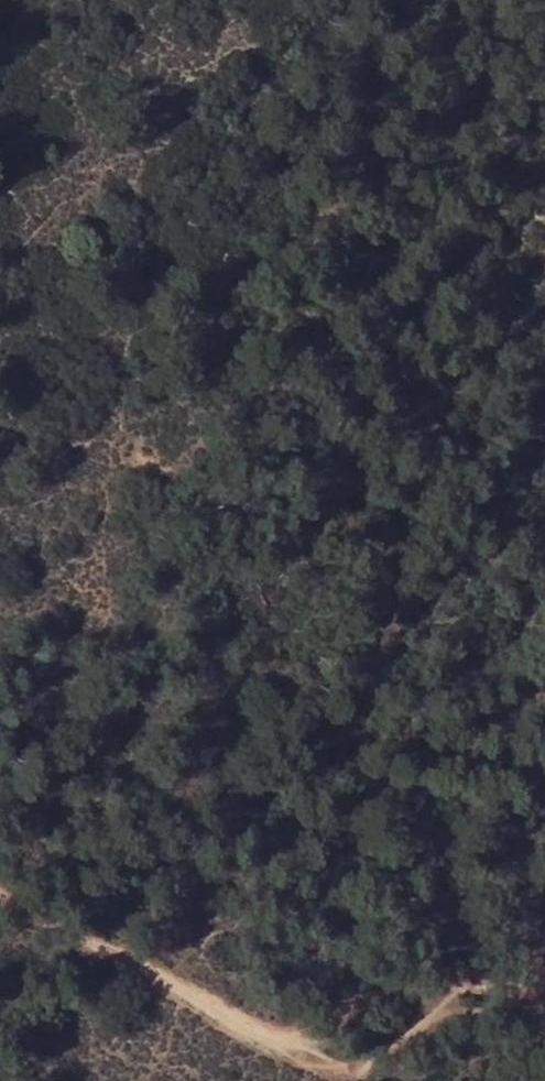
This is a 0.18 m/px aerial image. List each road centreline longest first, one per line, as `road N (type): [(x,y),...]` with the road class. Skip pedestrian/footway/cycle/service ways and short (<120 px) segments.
road 1 (track): [(544,959),(535,977),(455,1017),(310,1039),(234,1006),(171,958),(22,891),(0,861)]

